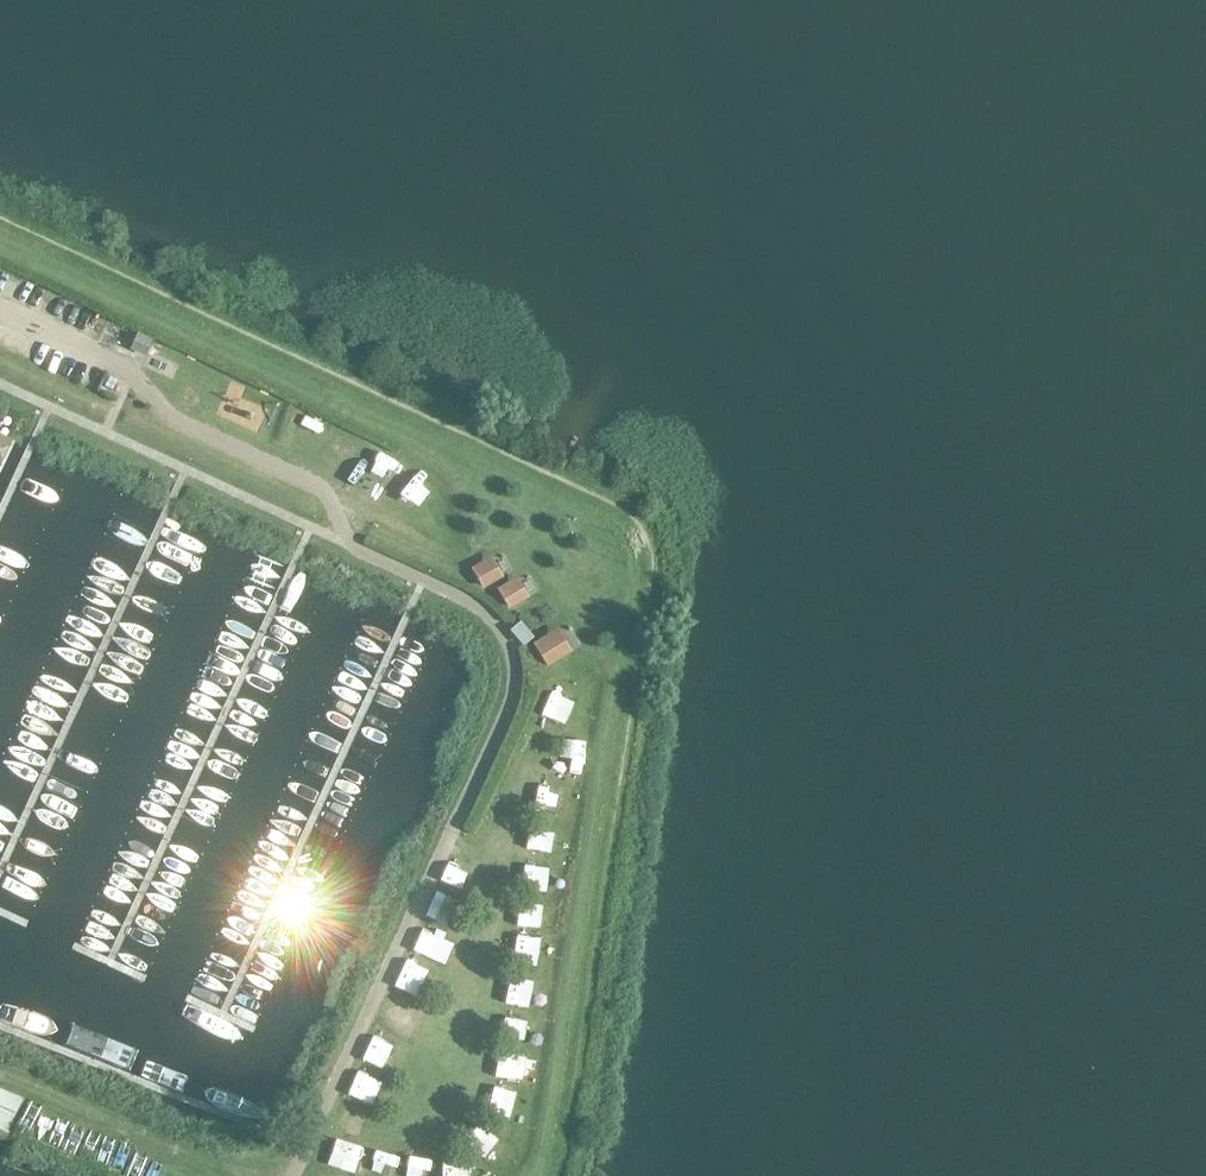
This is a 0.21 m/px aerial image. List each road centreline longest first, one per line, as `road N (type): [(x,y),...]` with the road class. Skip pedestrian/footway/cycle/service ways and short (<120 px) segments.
road 1 (unclassified): [(293,1175),(516,696),(514,650),(496,624),(467,603),(356,550),(323,492),(194,432),(157,408),(124,366),(0,311)]
road 2 (track): [(0,1079),(236,1175)]

